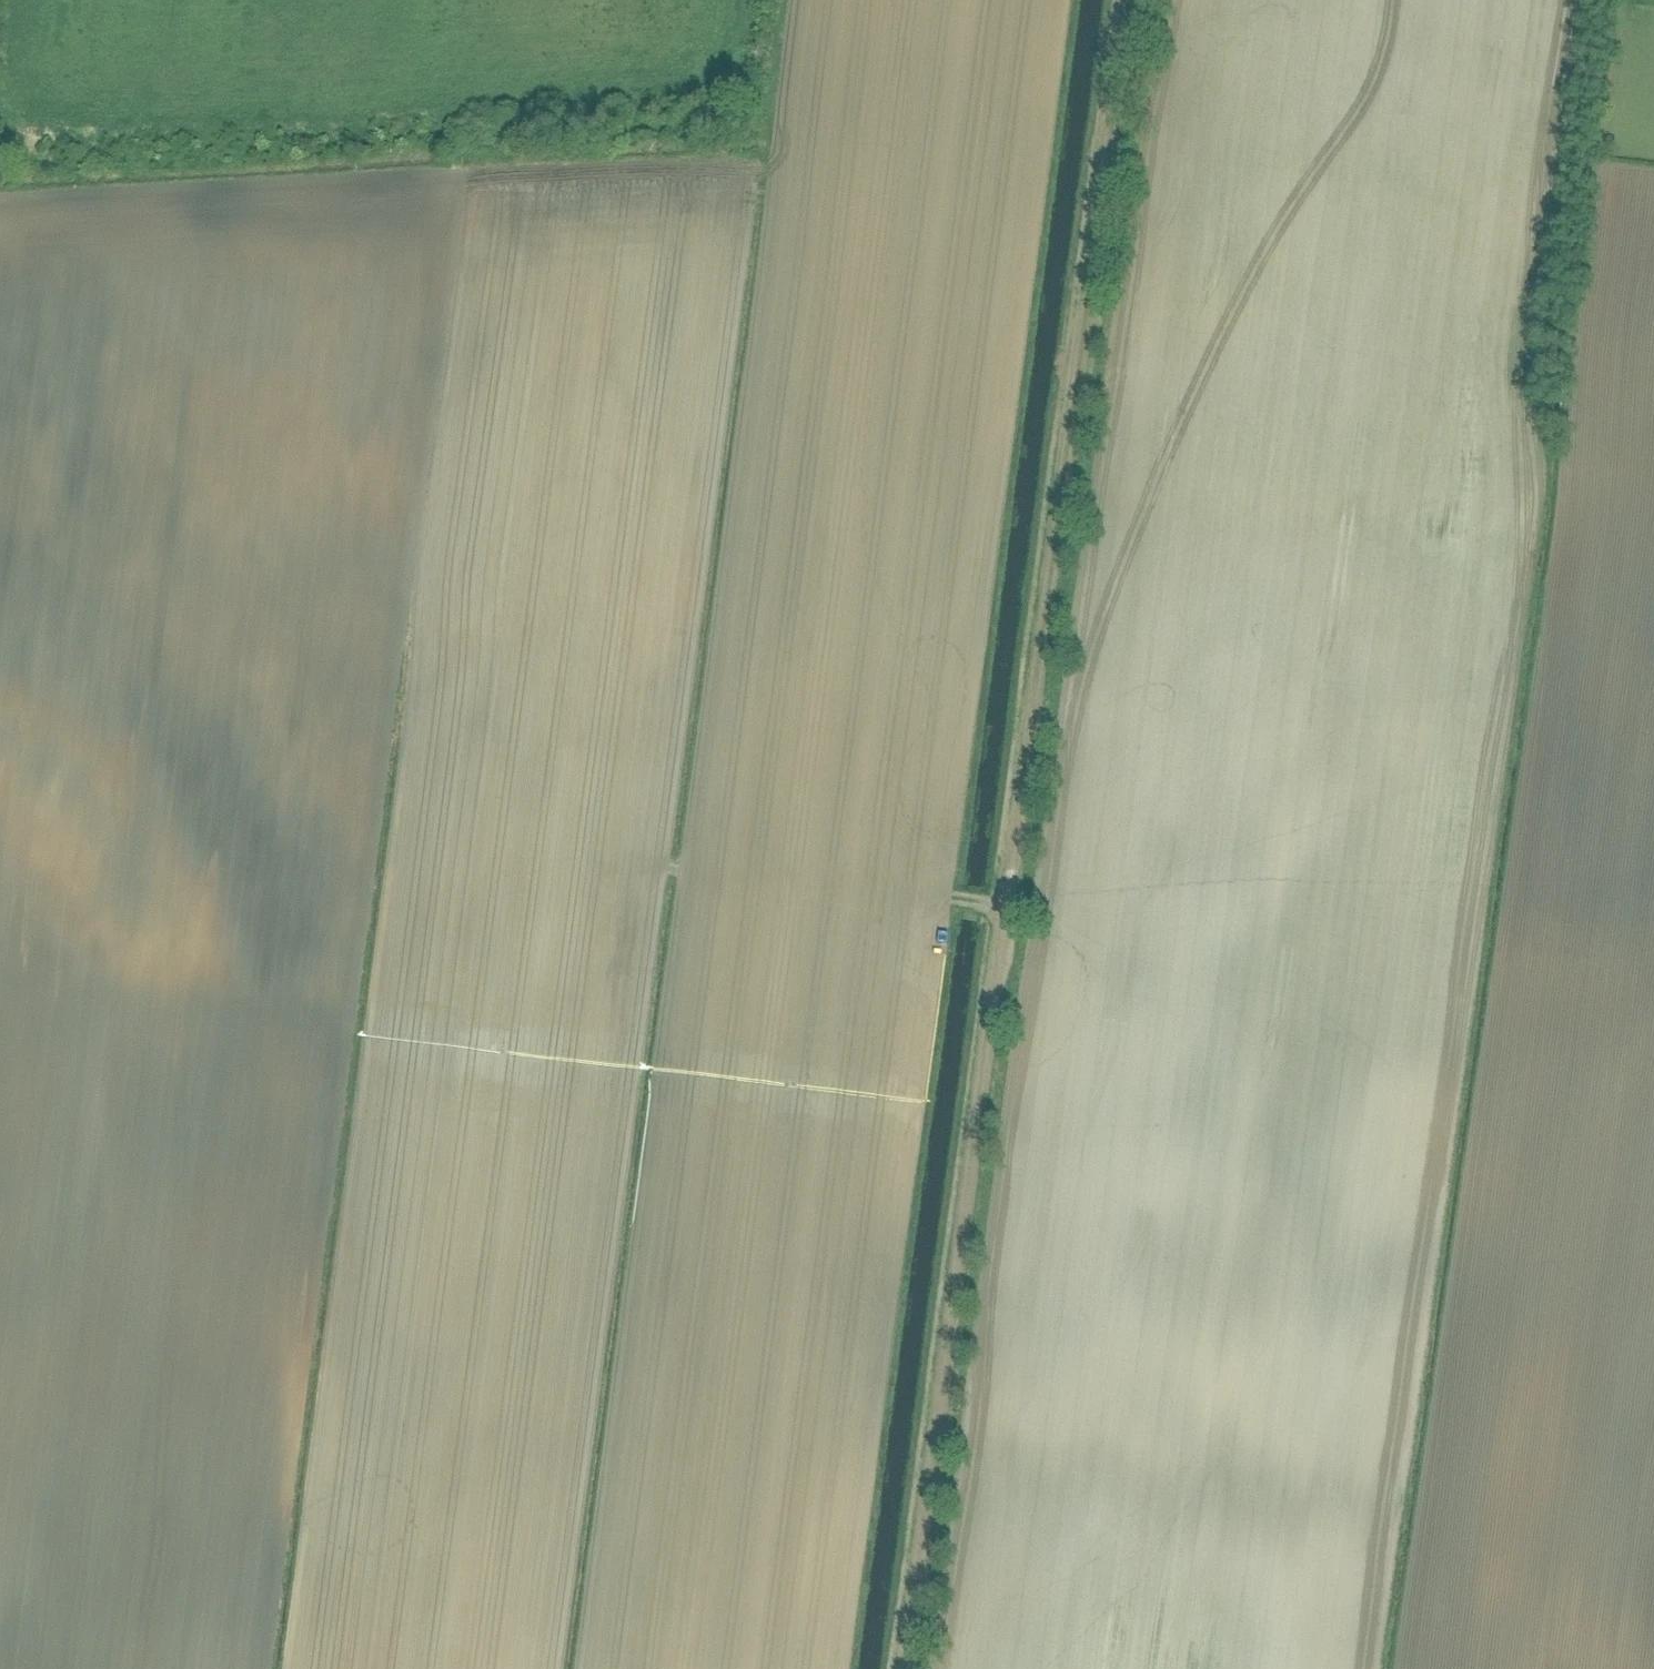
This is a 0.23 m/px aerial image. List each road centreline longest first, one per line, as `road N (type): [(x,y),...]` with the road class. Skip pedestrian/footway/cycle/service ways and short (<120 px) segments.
road 1 (track): [(1128,0),(898,1668)]

